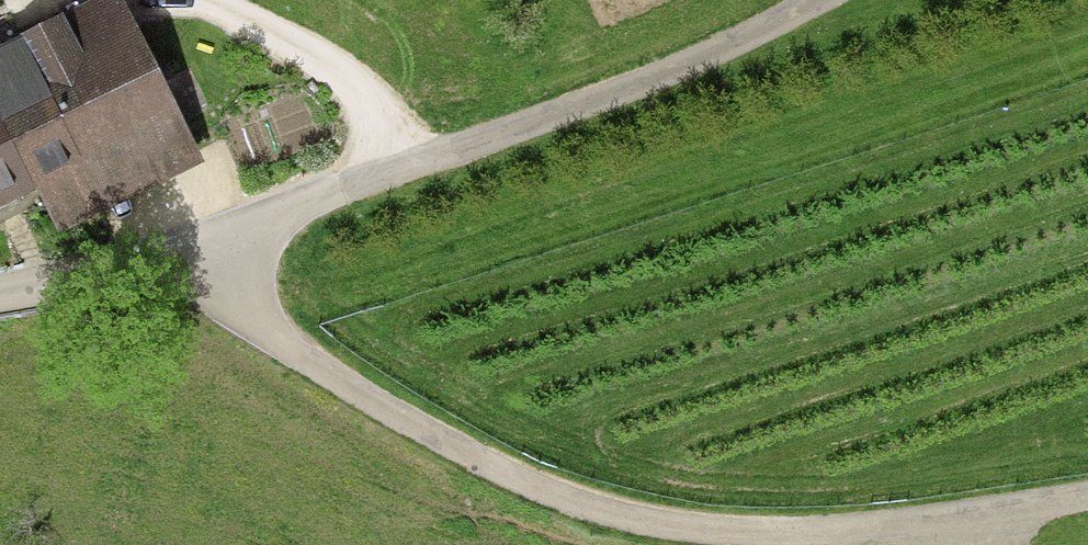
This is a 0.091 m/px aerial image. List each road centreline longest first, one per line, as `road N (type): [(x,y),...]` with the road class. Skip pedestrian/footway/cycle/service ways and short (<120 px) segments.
road 1 (unclassified): [(188,266),(404,427),(639,525),(970,533),(1087,511)]
road 2 (unclassified): [(802,0),(188,266)]
road 3 (residential): [(188,266),(0,298)]

